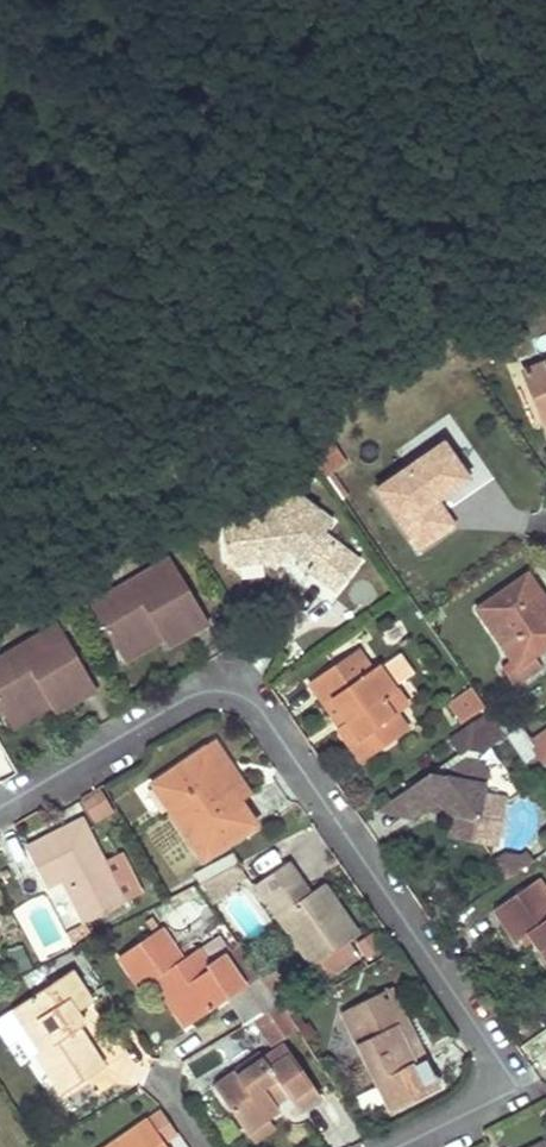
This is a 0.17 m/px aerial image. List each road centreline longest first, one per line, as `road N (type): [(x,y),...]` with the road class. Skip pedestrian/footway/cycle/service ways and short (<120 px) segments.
road 1 (residential): [(397,1146),(498,1096),(506,1082),(502,1066),(252,700),(232,690),(192,695),(0,808)]

